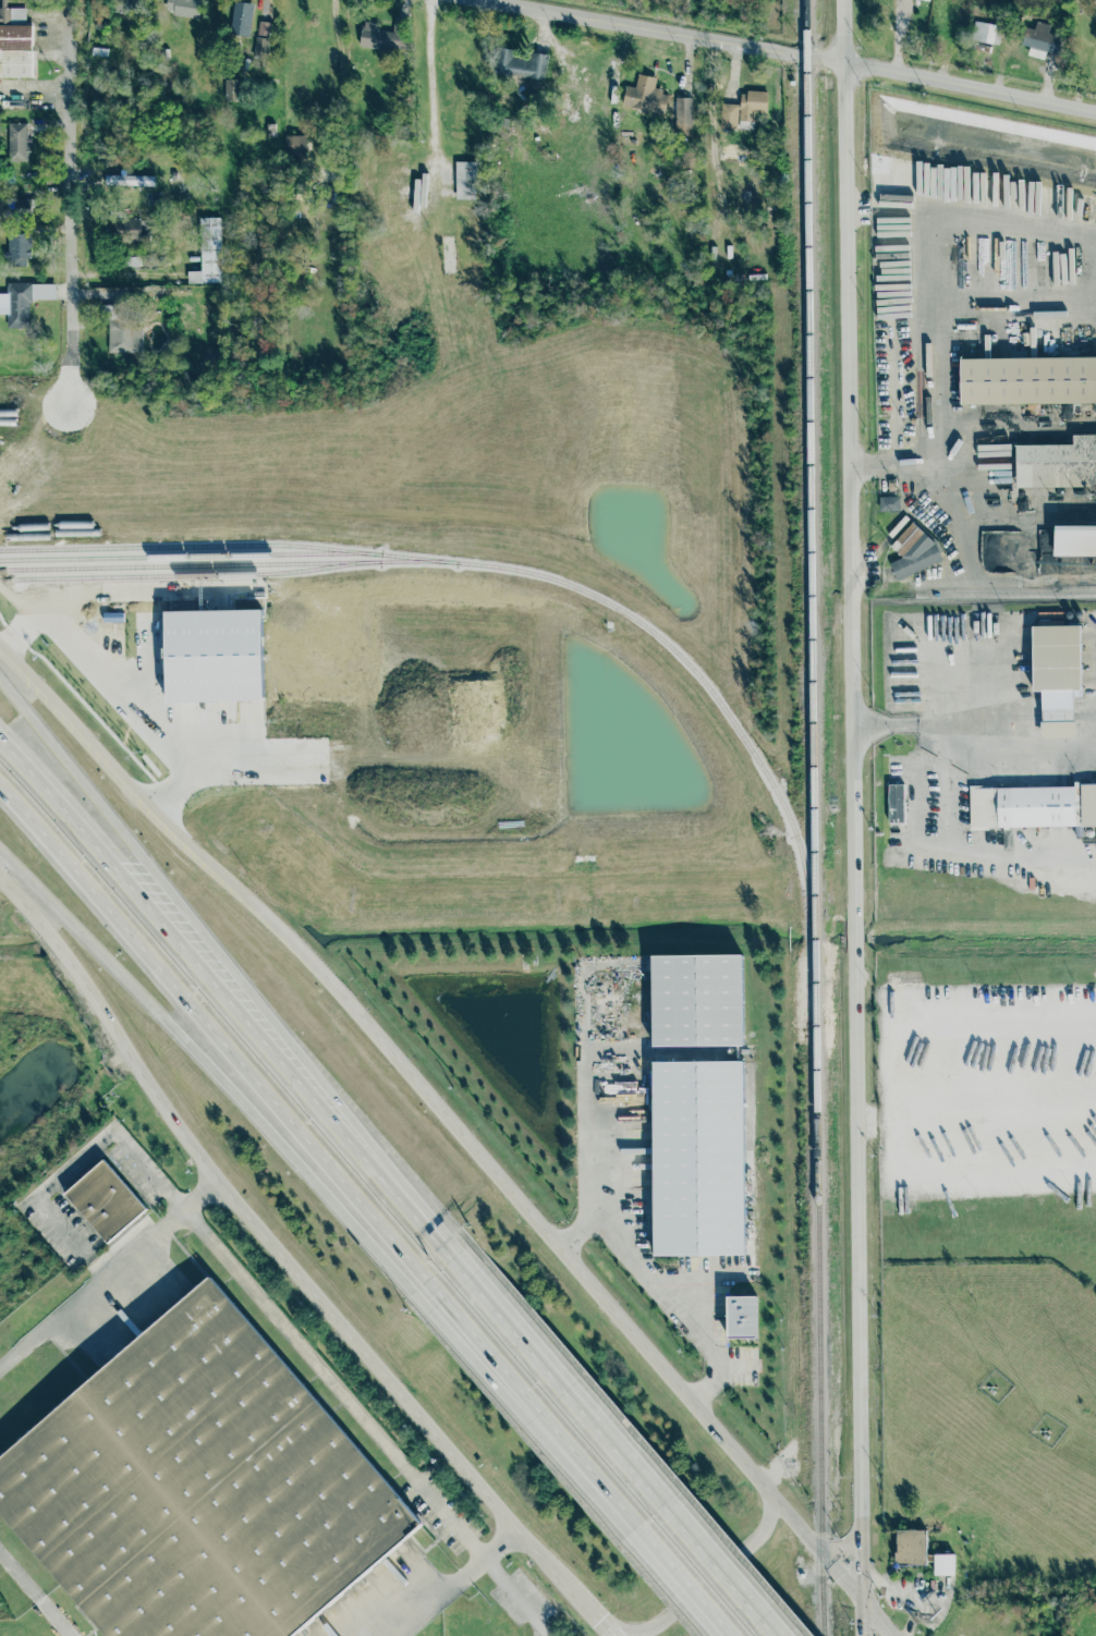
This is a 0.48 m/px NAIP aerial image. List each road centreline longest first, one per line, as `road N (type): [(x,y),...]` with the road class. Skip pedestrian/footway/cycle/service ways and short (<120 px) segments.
road 1 (tertiary): [(855,1635),(834,0)]
road 2 (secondary): [(0,882),(74,970),(215,1182),(520,1538),(605,1622)]
road 3 (motorway): [(0,787),(541,1420)]
road 4 (motorway): [(0,852),(387,1267),(541,1420)]
road 5 (motorway): [(450,1256),(0,683)]
road 6 (motorway): [(450,1256),(0,745)]
road 7 (residential): [(474,0),(1095,112)]
road 8 (secondary): [(891,1635),(559,1244)]
road 9 (secondary): [(306,955),(127,792),(0,657)]
road 10 (residential): [(68,405),(72,0)]
road 11 (secondary): [(559,1244),(306,955)]
road 12 (secondary): [(605,1622),(654,1626),(759,1534),(767,1514),(762,1485)]
road 13 (motorway): [(580,1404),(450,1256)]
road 14 (motorway): [(781,1635),(668,1504)]
road 15 (motorway): [(541,1420),(635,1529)]
road 16 (motorway): [(635,1529),(727,1635)]
road 17 (motorway): [(668,1504),(580,1404)]

